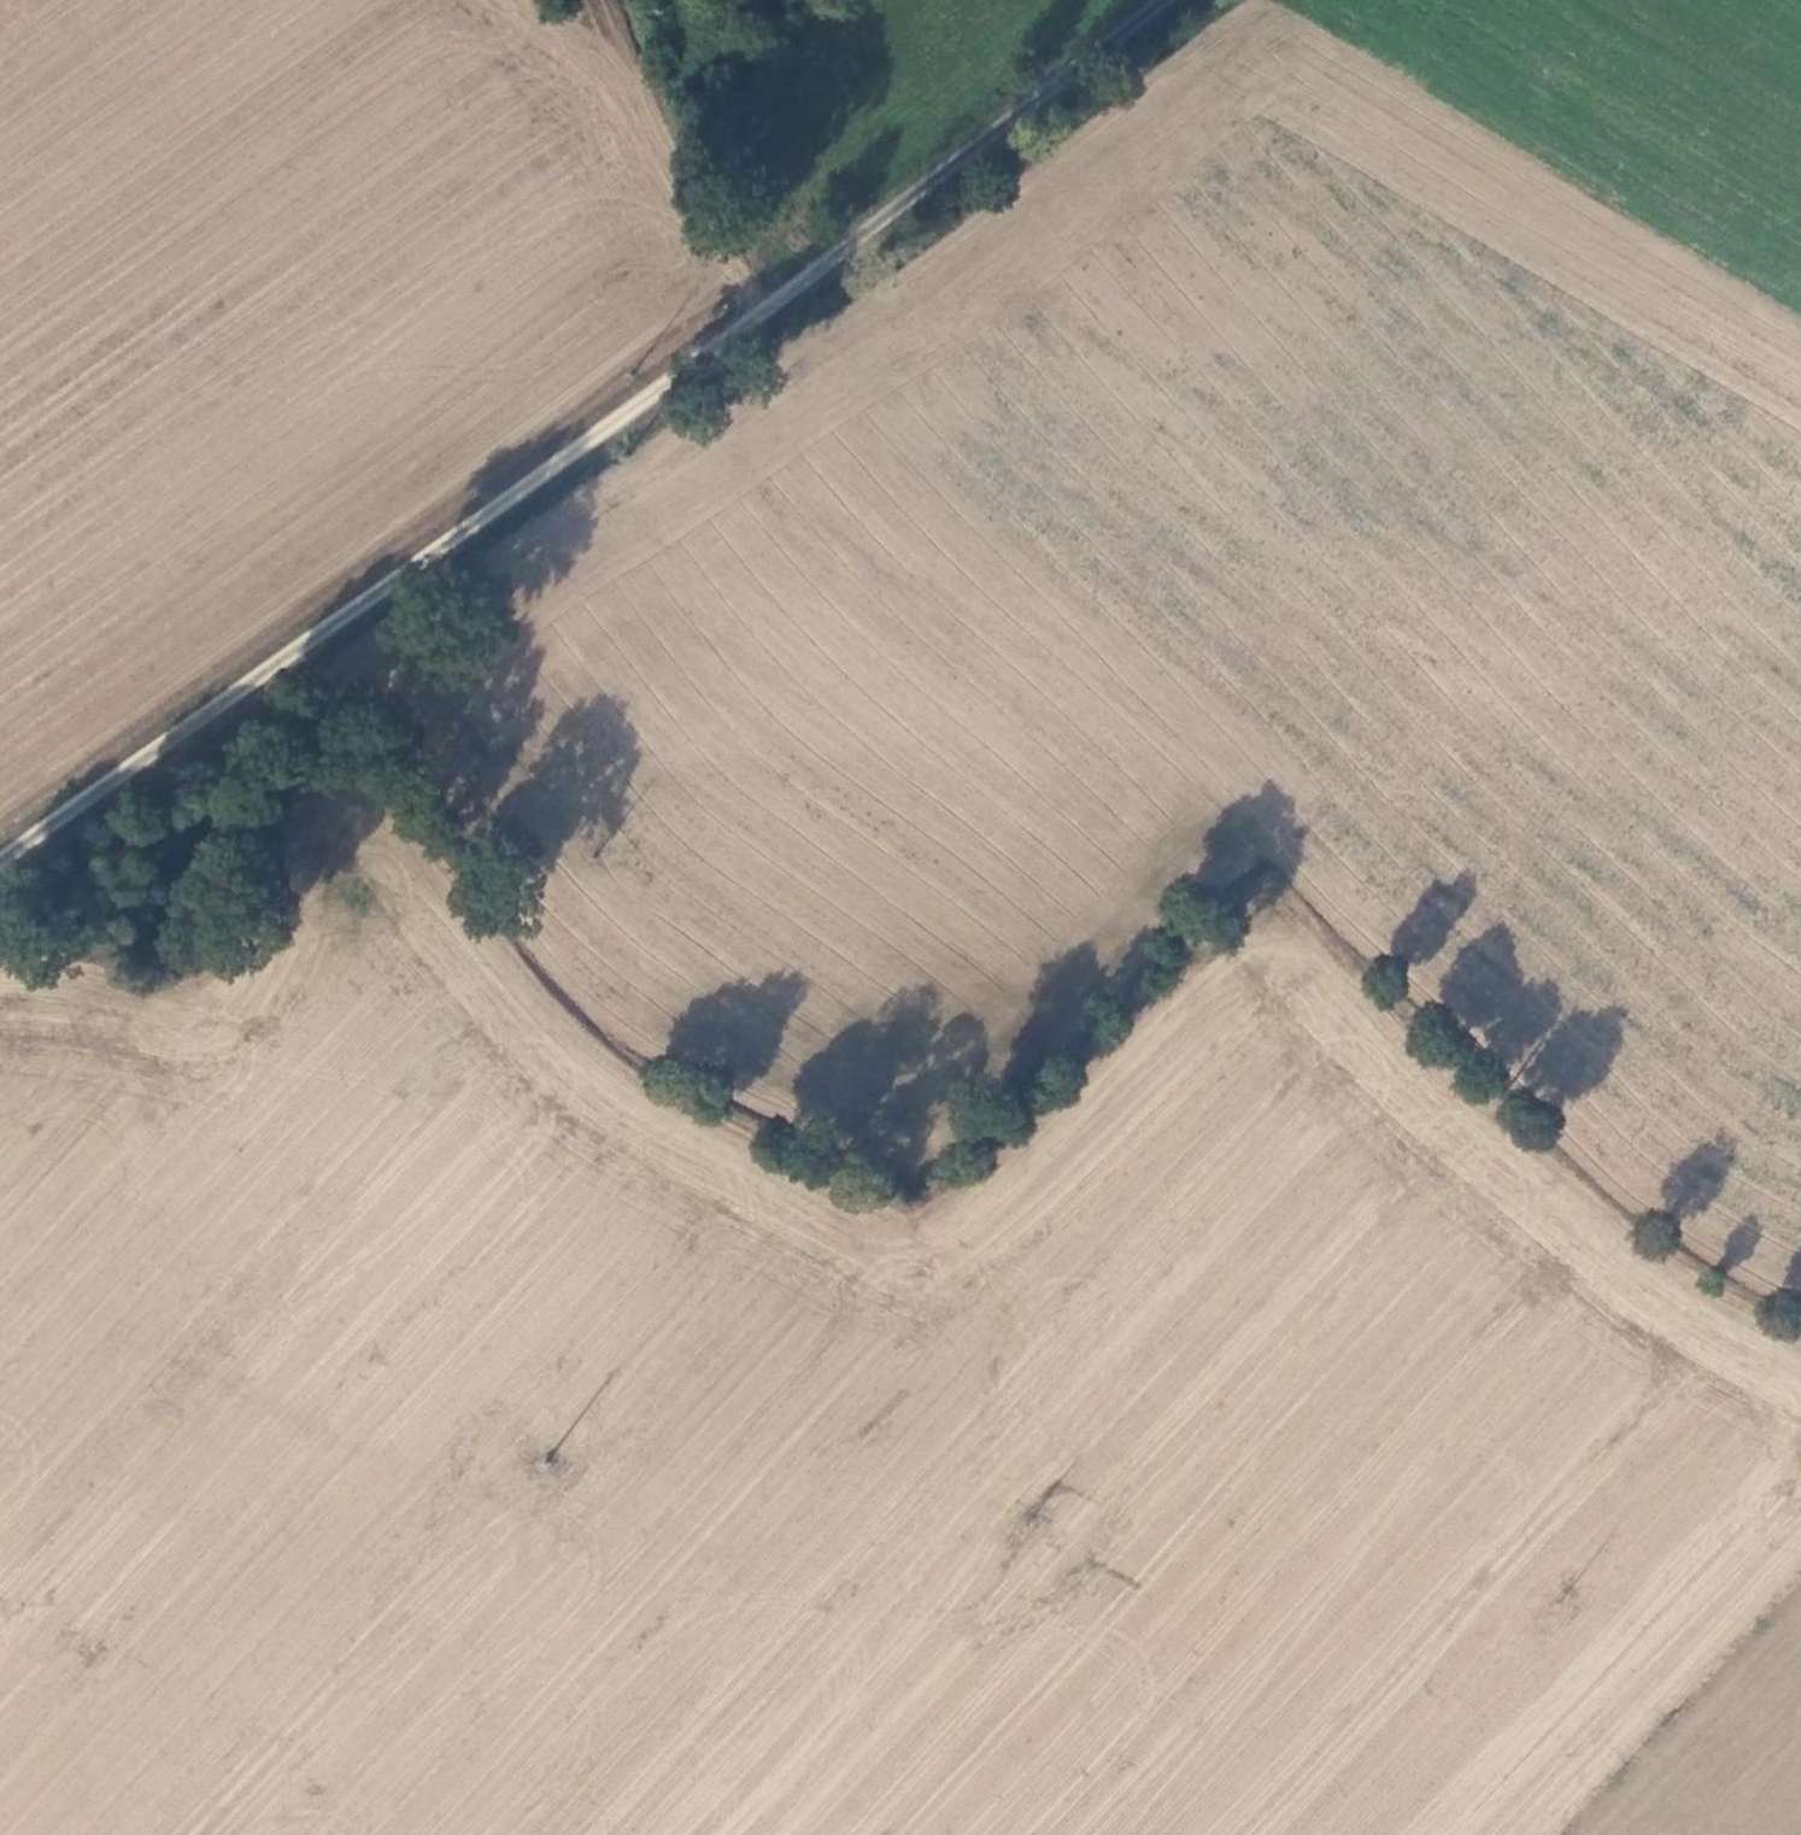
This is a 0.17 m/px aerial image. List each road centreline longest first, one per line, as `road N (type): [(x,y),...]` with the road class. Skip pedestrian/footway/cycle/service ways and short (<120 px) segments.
road 1 (unclassified): [(0,847),(1150,0)]

